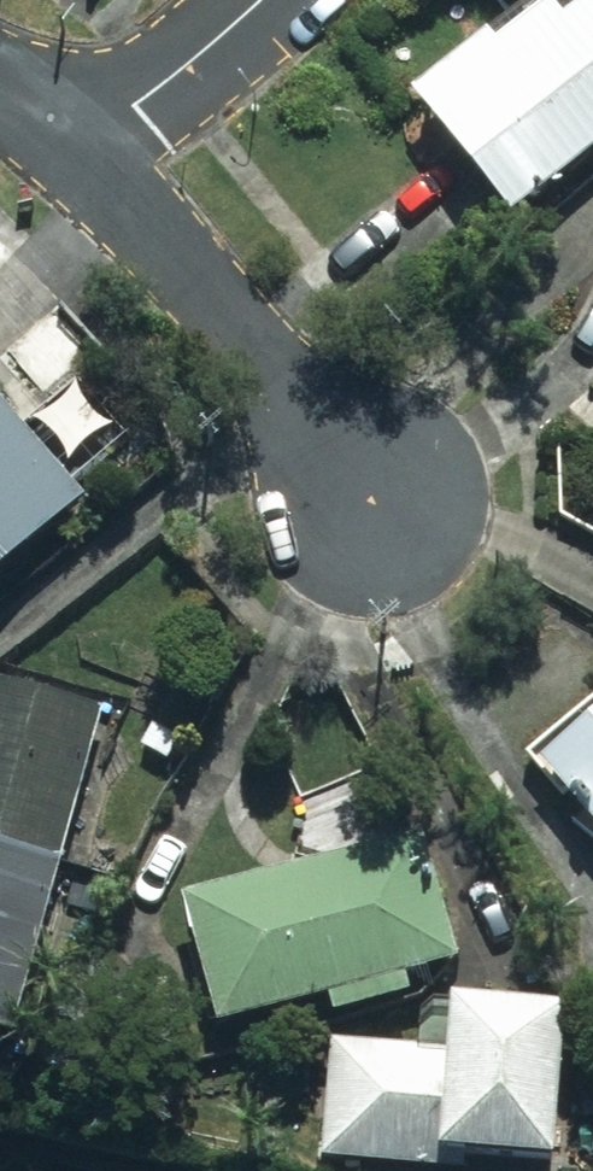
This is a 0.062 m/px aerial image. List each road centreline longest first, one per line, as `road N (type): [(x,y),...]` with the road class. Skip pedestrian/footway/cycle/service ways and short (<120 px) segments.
road 1 (residential): [(87,152),(388,527)]
road 2 (residential): [(258,0),(87,152)]

